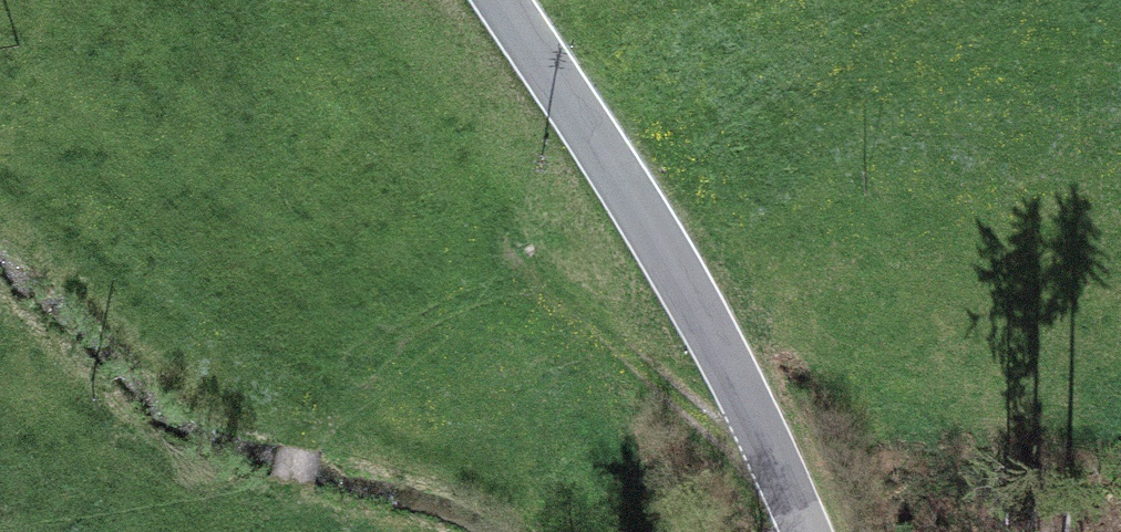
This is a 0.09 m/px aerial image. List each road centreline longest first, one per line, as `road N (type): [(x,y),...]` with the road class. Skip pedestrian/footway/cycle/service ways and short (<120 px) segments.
road 1 (track): [(777,462),(585,304),(527,290),(452,308),(379,353),(315,422),(292,483)]
road 2 (tertiary): [(807,531),(686,288),(503,0)]

